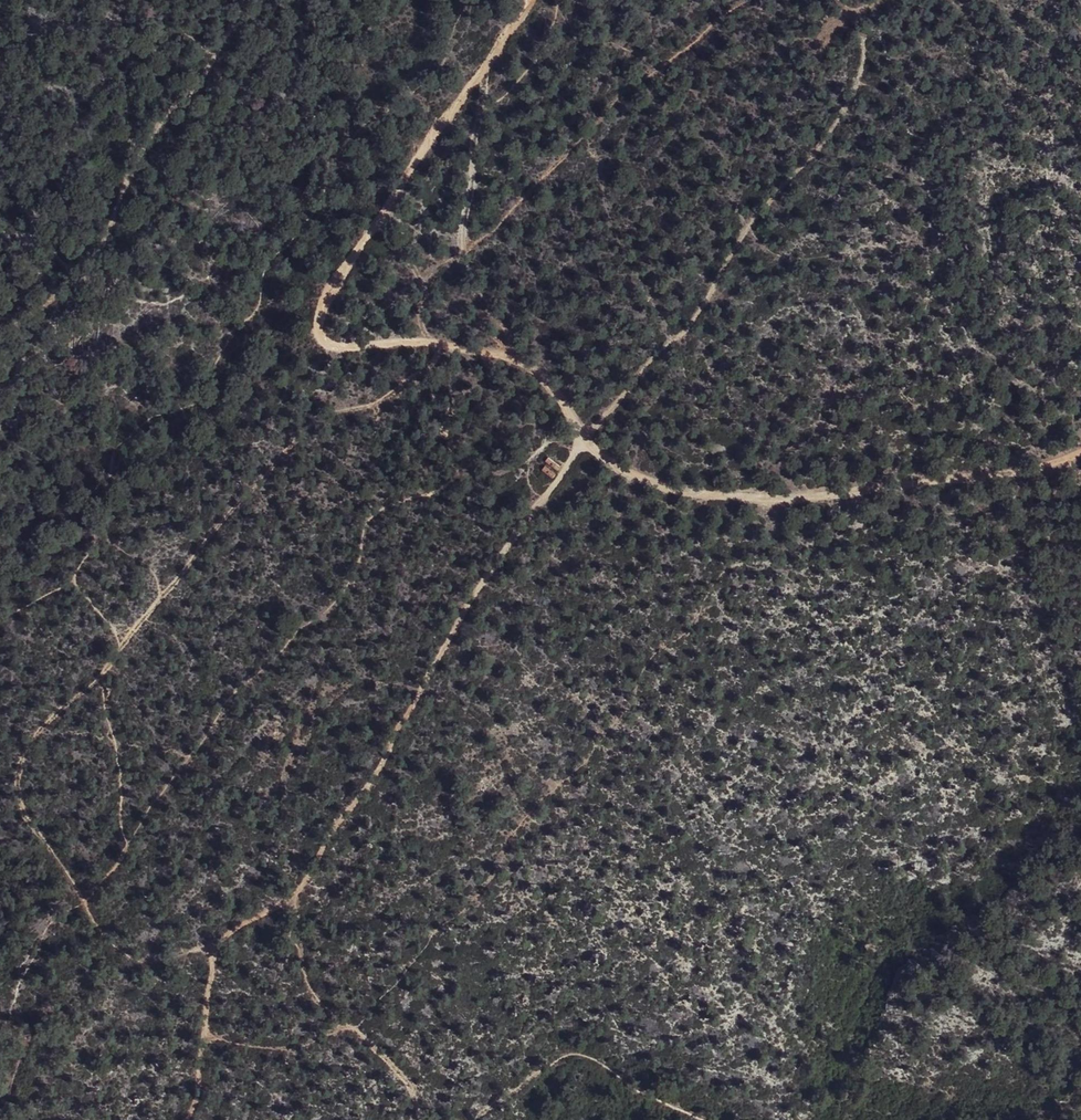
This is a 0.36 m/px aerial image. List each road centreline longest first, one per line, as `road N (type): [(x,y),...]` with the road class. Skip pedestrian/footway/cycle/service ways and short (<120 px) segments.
road 1 (track): [(1080,459),(1044,475),(855,497),(768,502),(697,495),(598,458),(554,379),(530,368),(464,344),(396,339),(343,350),(321,331),(318,302),(537,0)]
road 2 (track): [(253,0),(162,130),(75,277)]

